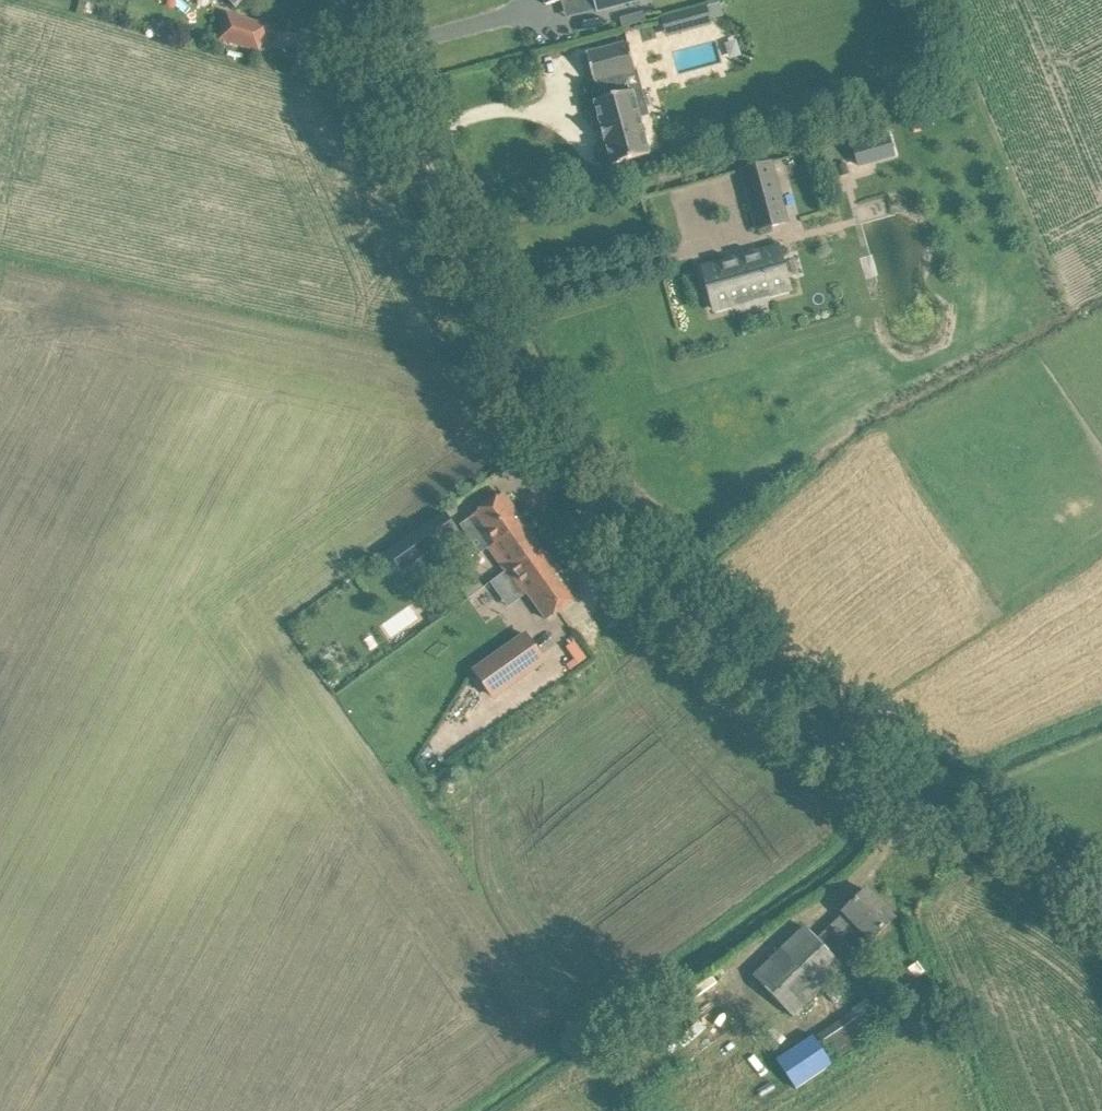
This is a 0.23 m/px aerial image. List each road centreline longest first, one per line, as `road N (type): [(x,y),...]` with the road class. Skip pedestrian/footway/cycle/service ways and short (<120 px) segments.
road 1 (tertiary): [(1101,892),(875,768),(709,627),(518,345),(357,0)]

